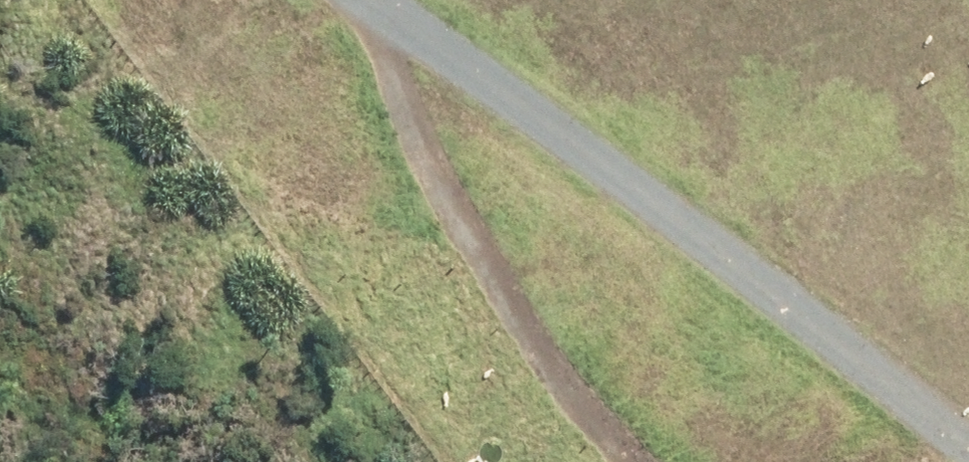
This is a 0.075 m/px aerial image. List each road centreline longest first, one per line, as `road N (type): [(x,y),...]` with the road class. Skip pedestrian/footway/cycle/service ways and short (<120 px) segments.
road 1 (track): [(604,461),(415,157),(360,2)]

